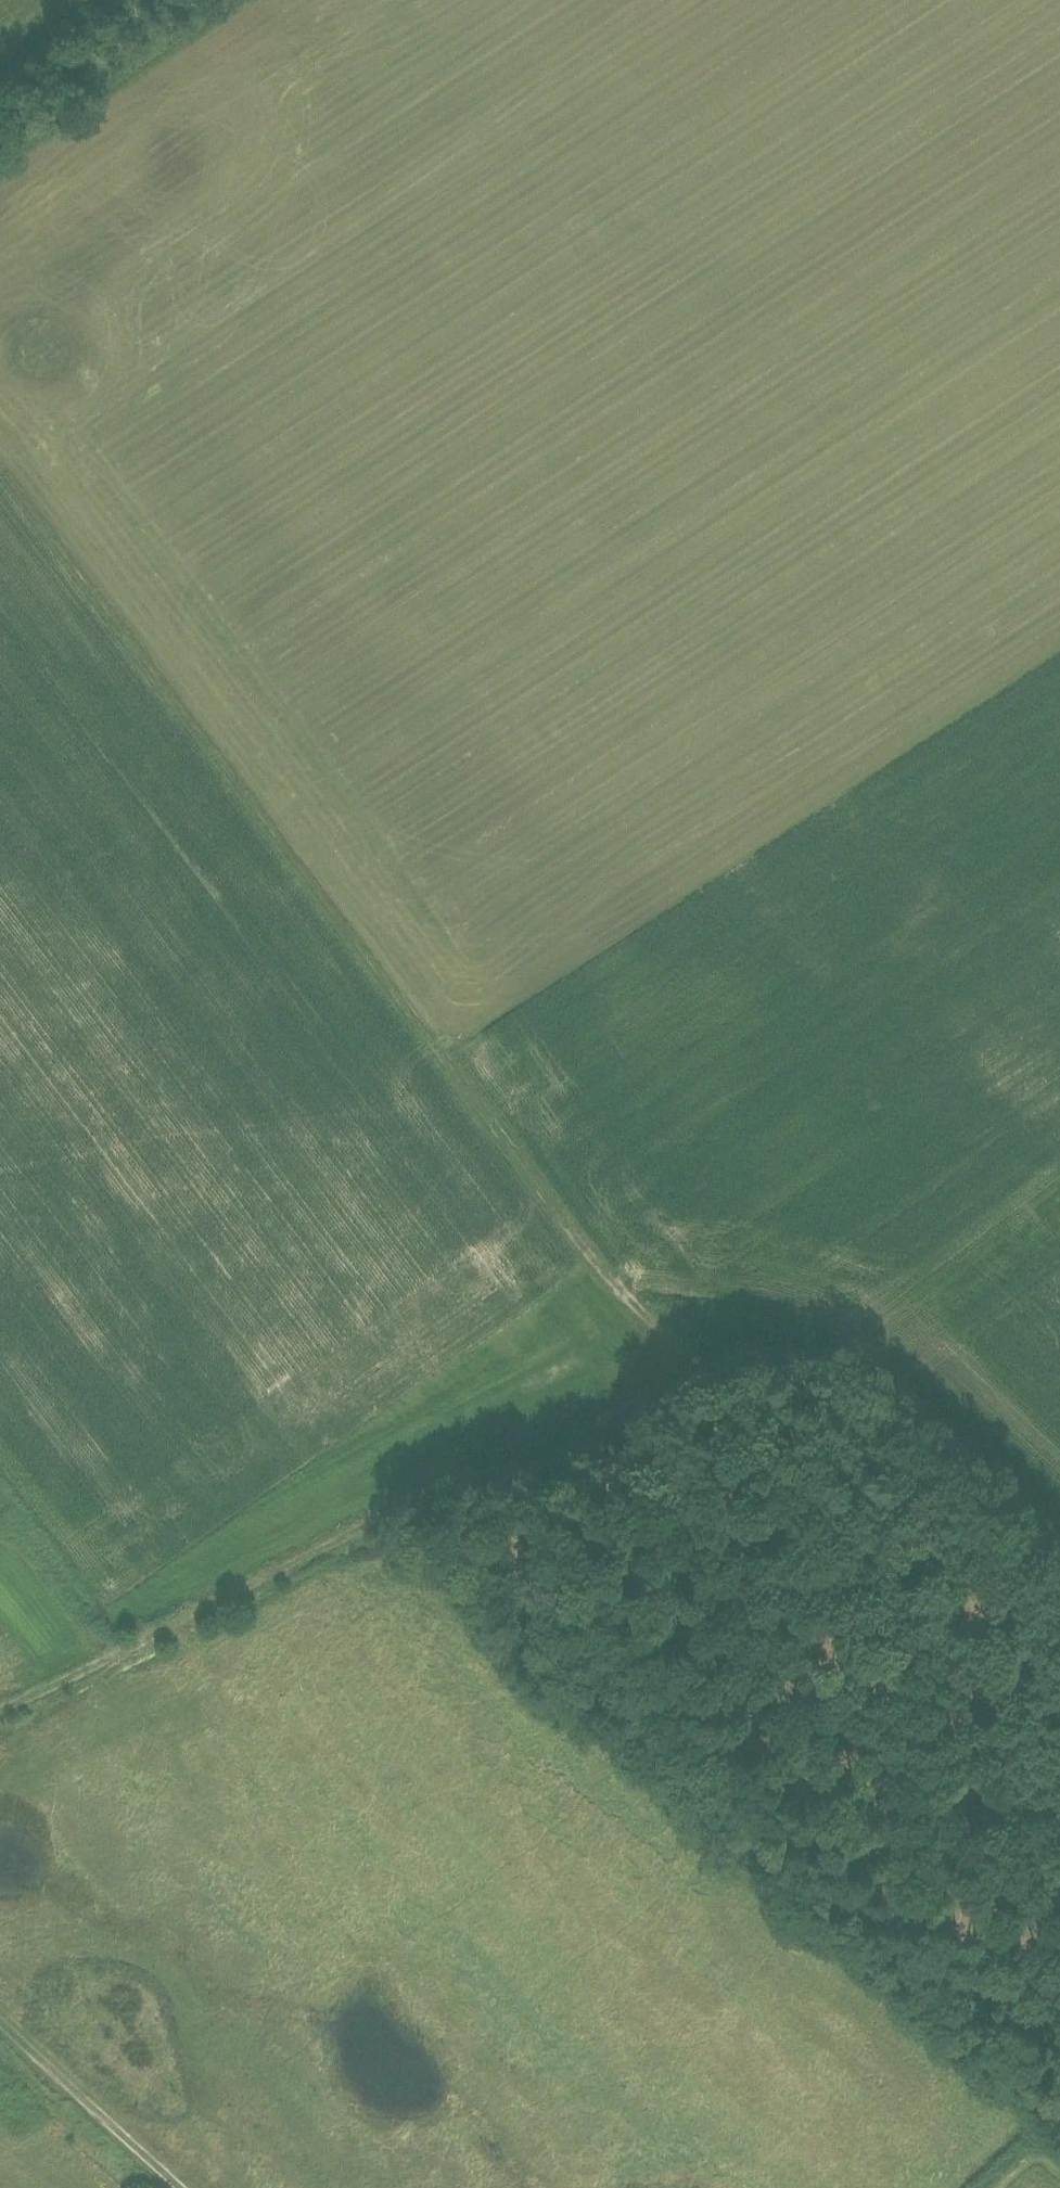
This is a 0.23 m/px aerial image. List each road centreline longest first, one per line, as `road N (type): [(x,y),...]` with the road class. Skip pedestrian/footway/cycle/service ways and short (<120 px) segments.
road 1 (track): [(705,1369),(0,1721)]
road 2 (track): [(0,2026),(176,2187)]

